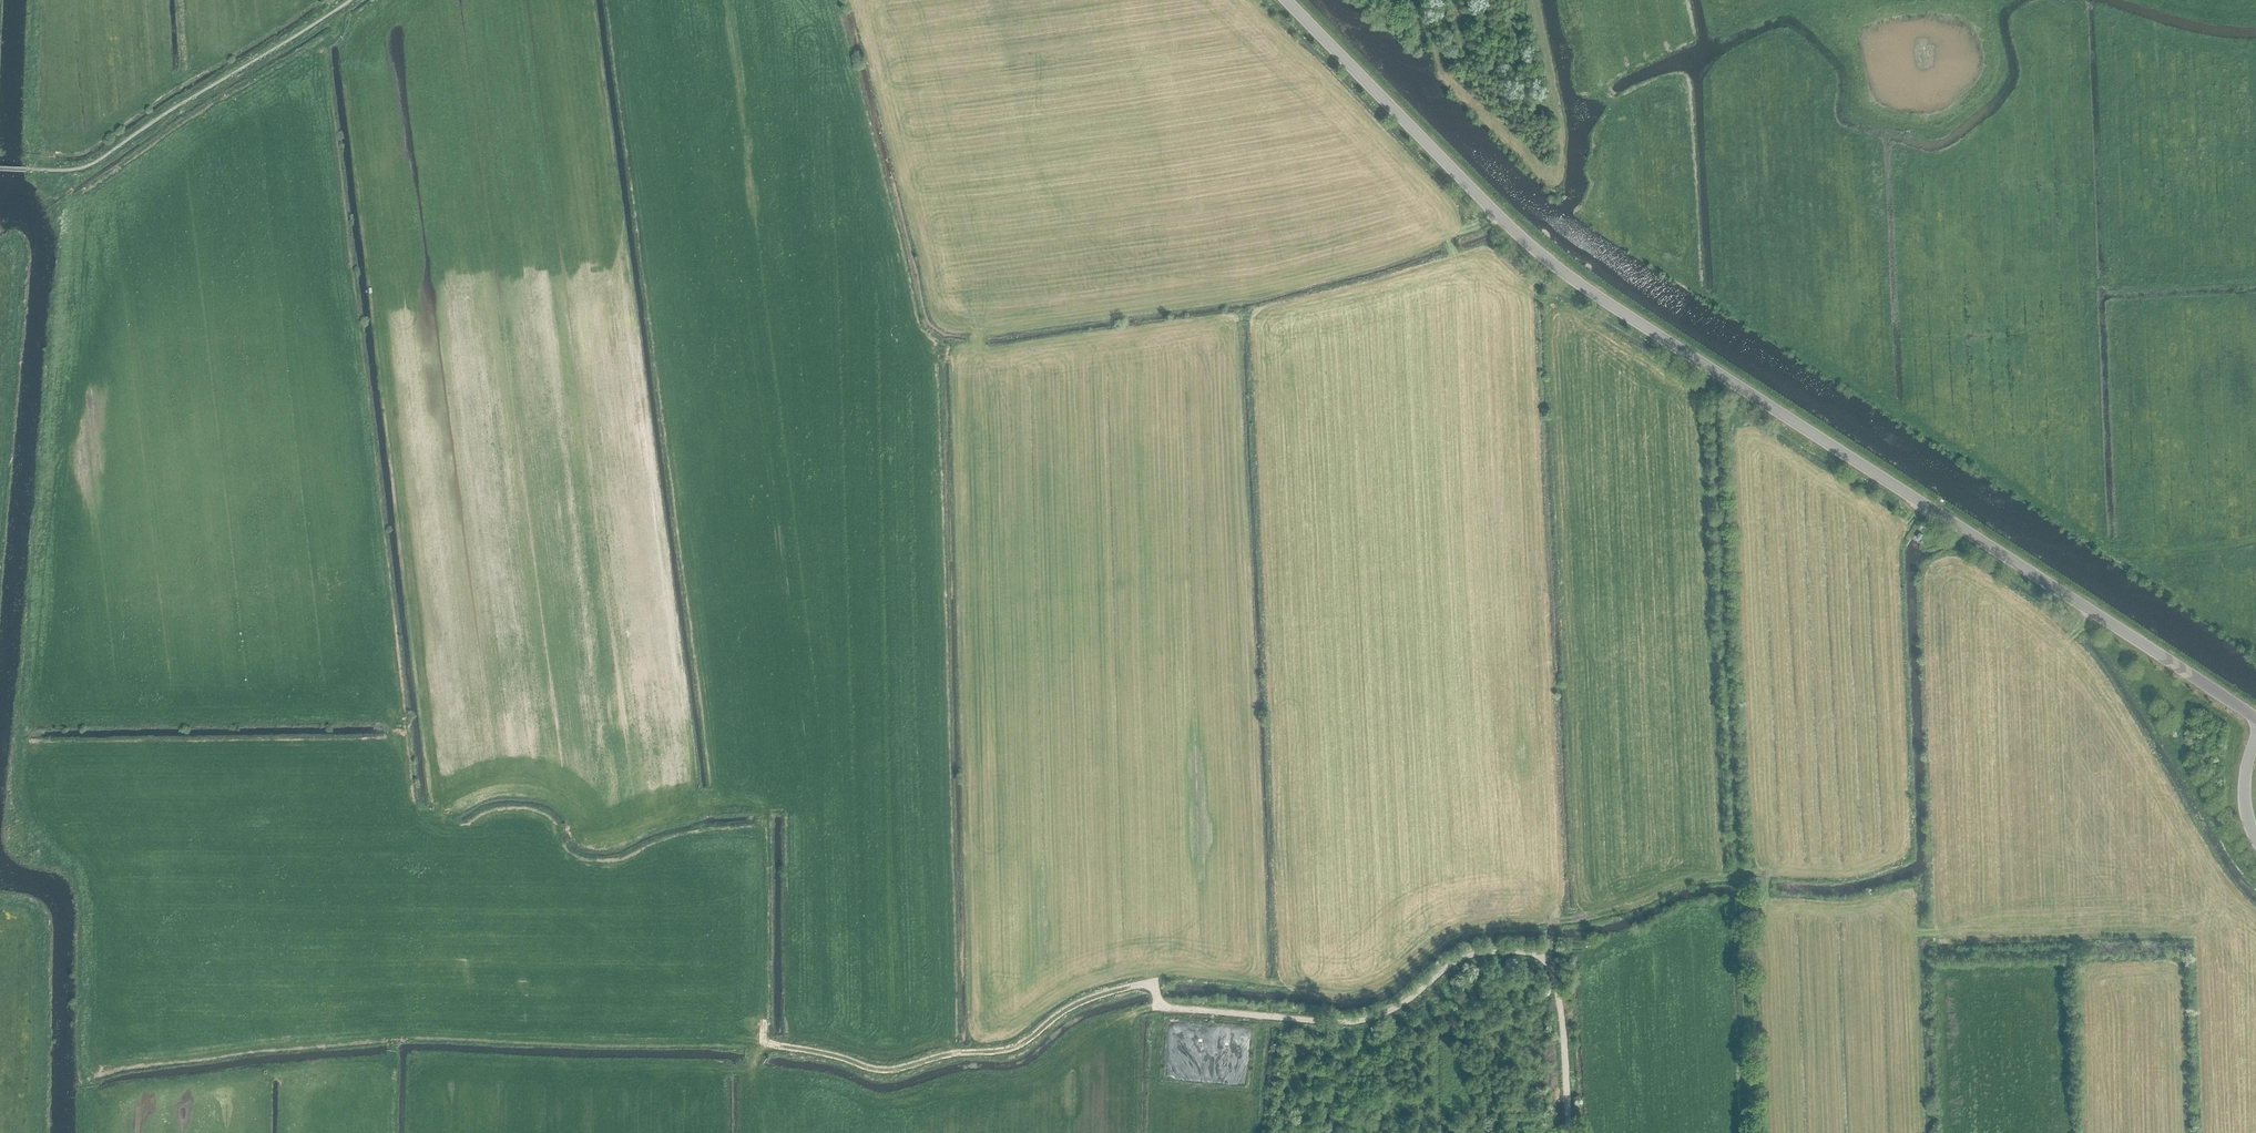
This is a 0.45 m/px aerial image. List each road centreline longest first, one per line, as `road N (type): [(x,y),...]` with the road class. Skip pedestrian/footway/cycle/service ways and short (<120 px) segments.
road 1 (secondary): [(2255,718),(1568,275),(1286,0)]
road 2 (track): [(1715,401),(1753,1132)]

